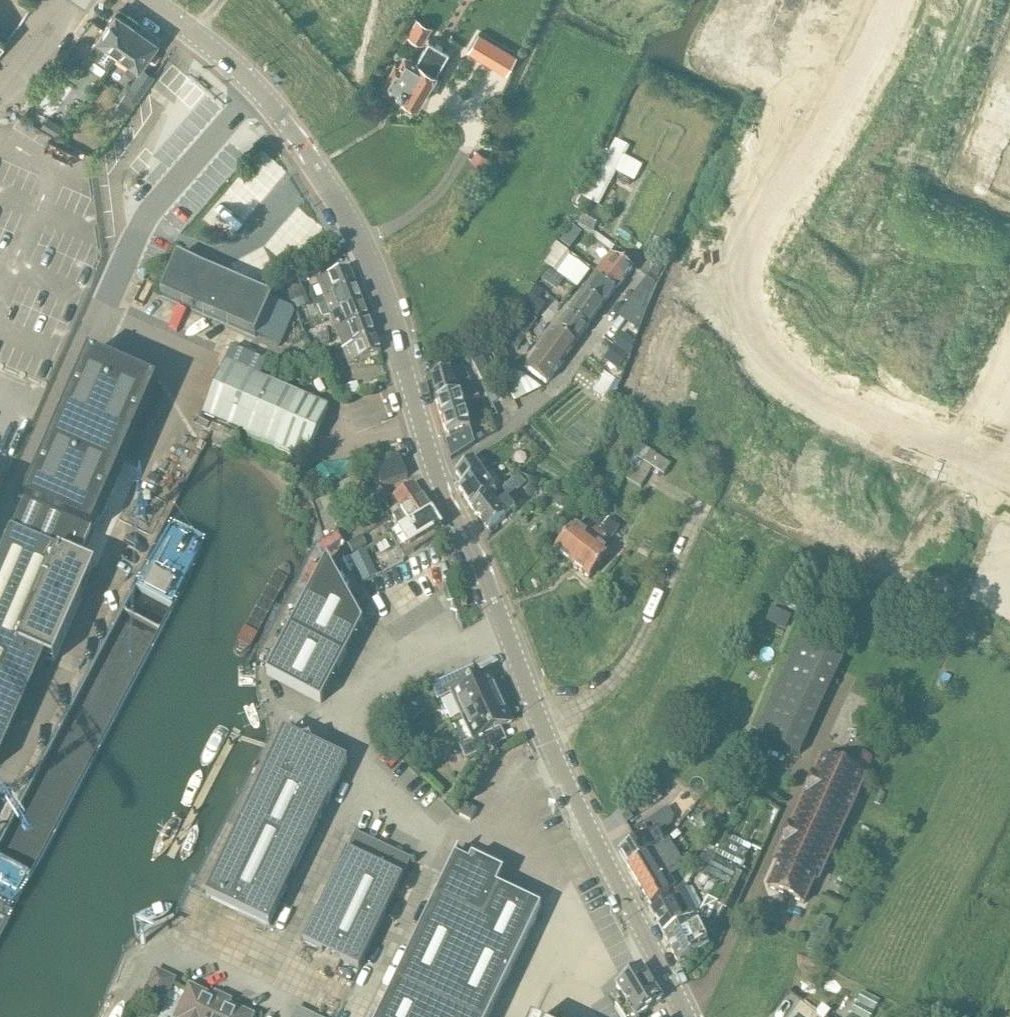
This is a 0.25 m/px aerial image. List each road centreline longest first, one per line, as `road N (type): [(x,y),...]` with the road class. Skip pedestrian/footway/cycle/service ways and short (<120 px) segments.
road 1 (residential): [(880,0),(827,113),(761,219),(732,313),(774,361),(988,460)]
road 2 (tertiary): [(686,1016),(544,723),(436,470)]
road 3 (tertiary): [(436,470),(377,284),(302,141),(258,91),(143,0)]
road 4 (residential): [(436,470),(515,427),(556,387),(636,276)]

